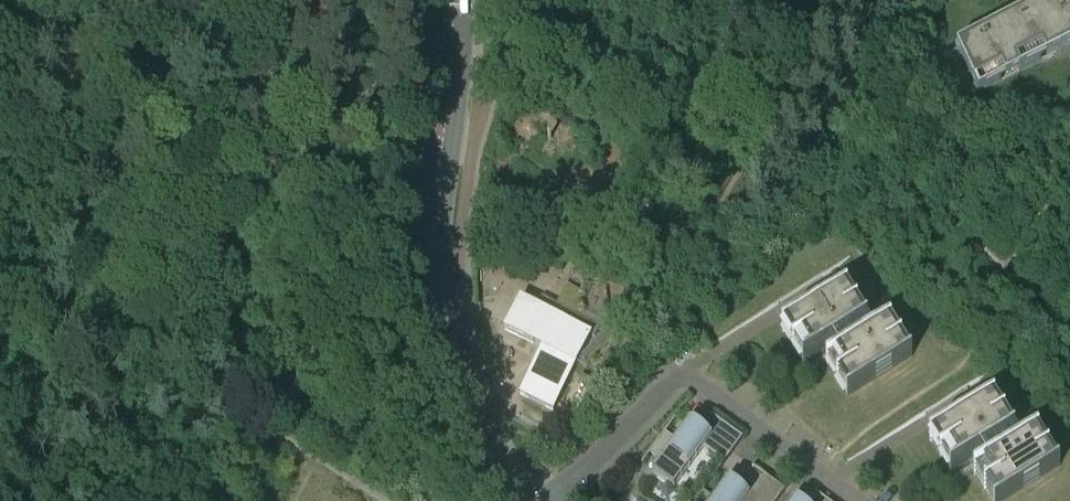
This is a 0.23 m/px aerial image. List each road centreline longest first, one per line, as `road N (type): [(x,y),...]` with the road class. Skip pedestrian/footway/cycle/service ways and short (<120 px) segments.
road 1 (residential): [(507,500),(461,409),(439,304),(458,0)]
road 2 (residential): [(859,500),(680,375),(545,500)]

